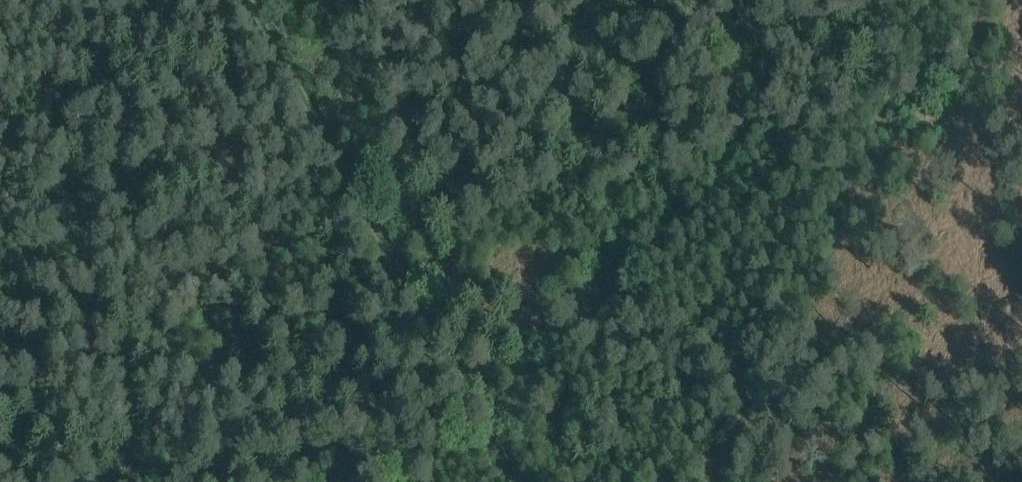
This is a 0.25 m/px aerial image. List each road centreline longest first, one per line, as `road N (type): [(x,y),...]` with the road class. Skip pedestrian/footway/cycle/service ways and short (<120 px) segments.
road 1 (track): [(259,0),(520,481)]

